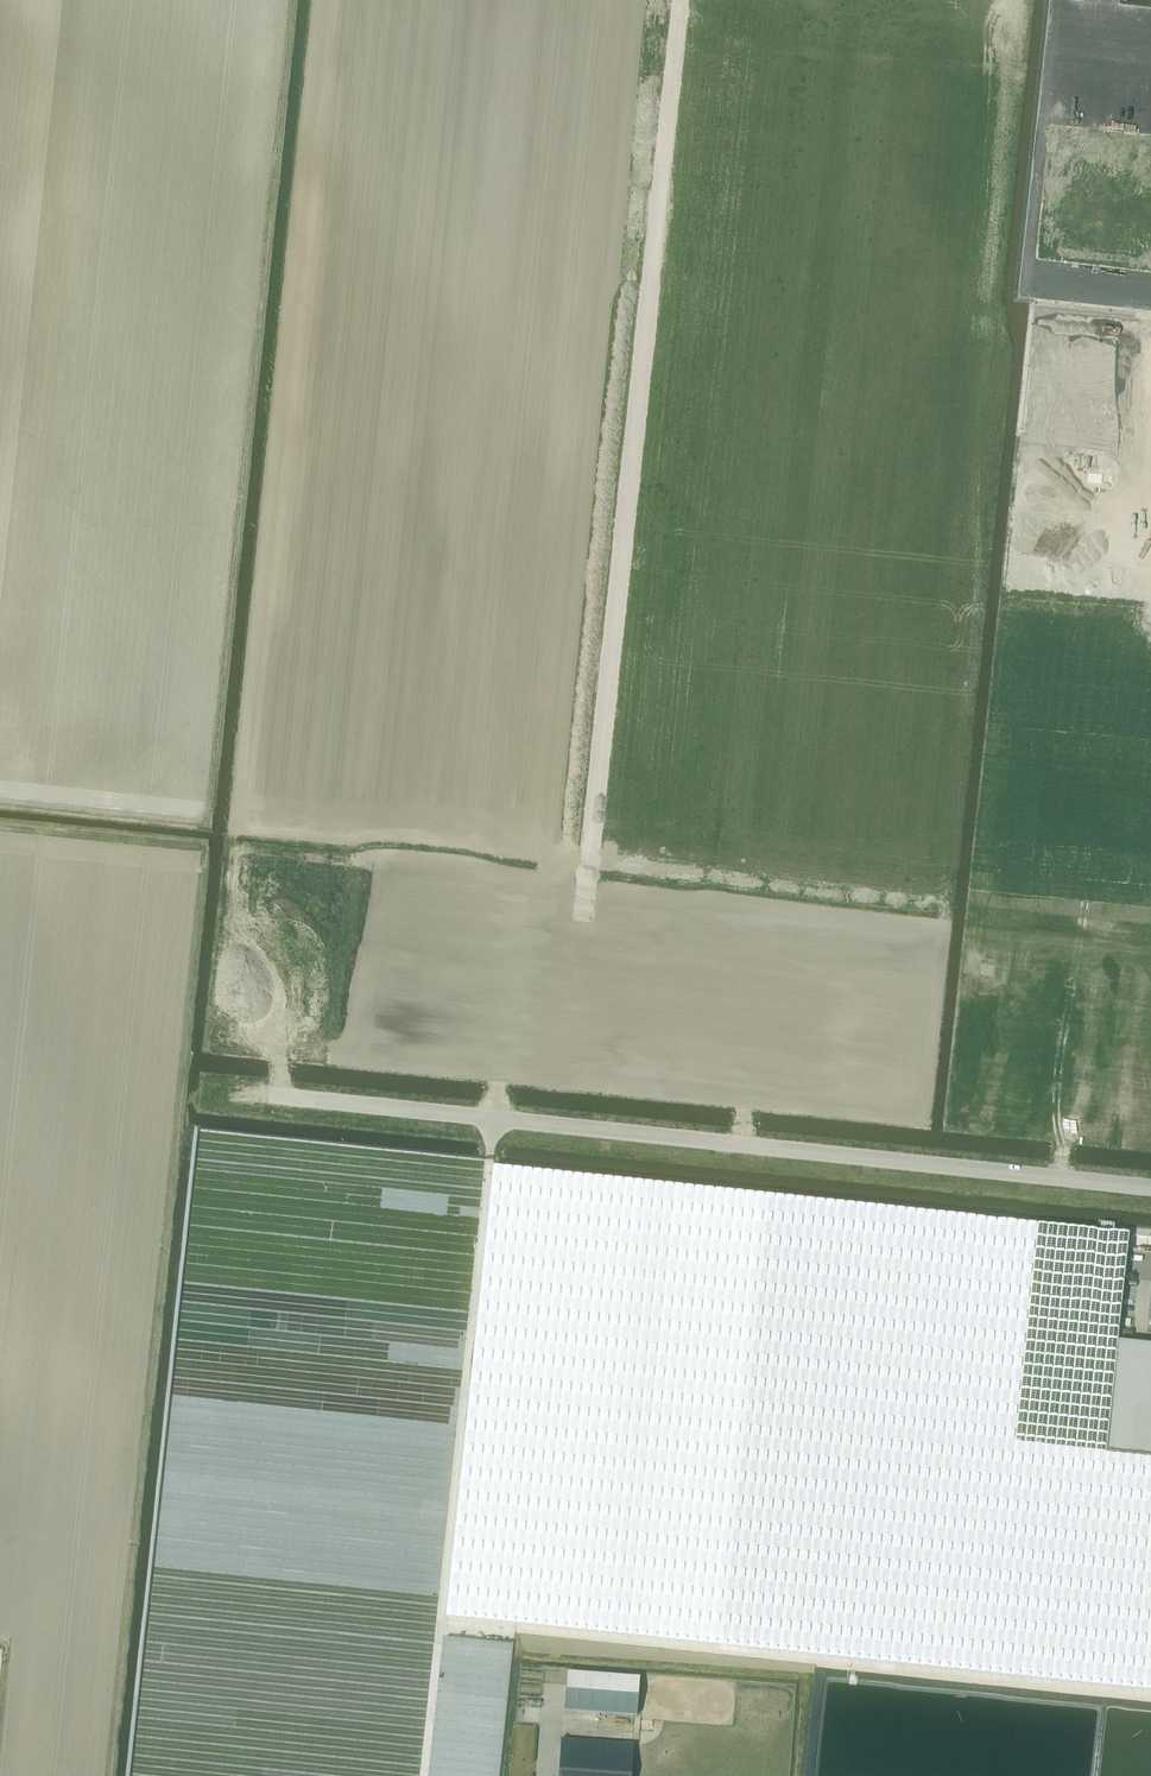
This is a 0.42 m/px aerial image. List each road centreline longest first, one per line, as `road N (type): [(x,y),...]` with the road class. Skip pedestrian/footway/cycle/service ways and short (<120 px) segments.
road 1 (unclassified): [(600,1131),(1150,1189)]
road 2 (unclassified): [(273,1099),(600,1131)]
road 3 (unclassified): [(600,1131),(630,887)]

